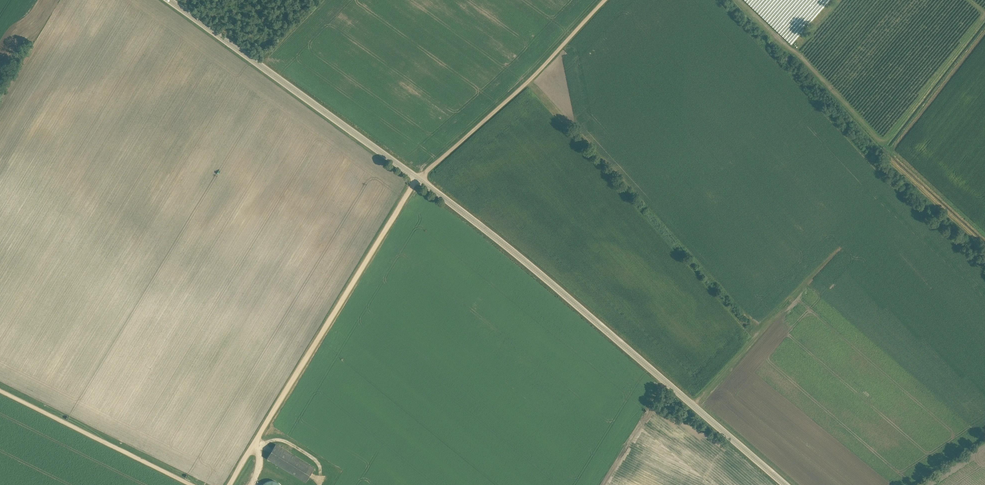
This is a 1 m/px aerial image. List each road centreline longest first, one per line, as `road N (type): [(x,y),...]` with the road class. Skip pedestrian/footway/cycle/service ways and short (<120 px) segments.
road 1 (tertiary): [(786,484),(417,178),(171,0)]
road 2 (track): [(231,484),(417,178),(527,85),(605,0)]
road 3 (track): [(0,389),(193,484)]

